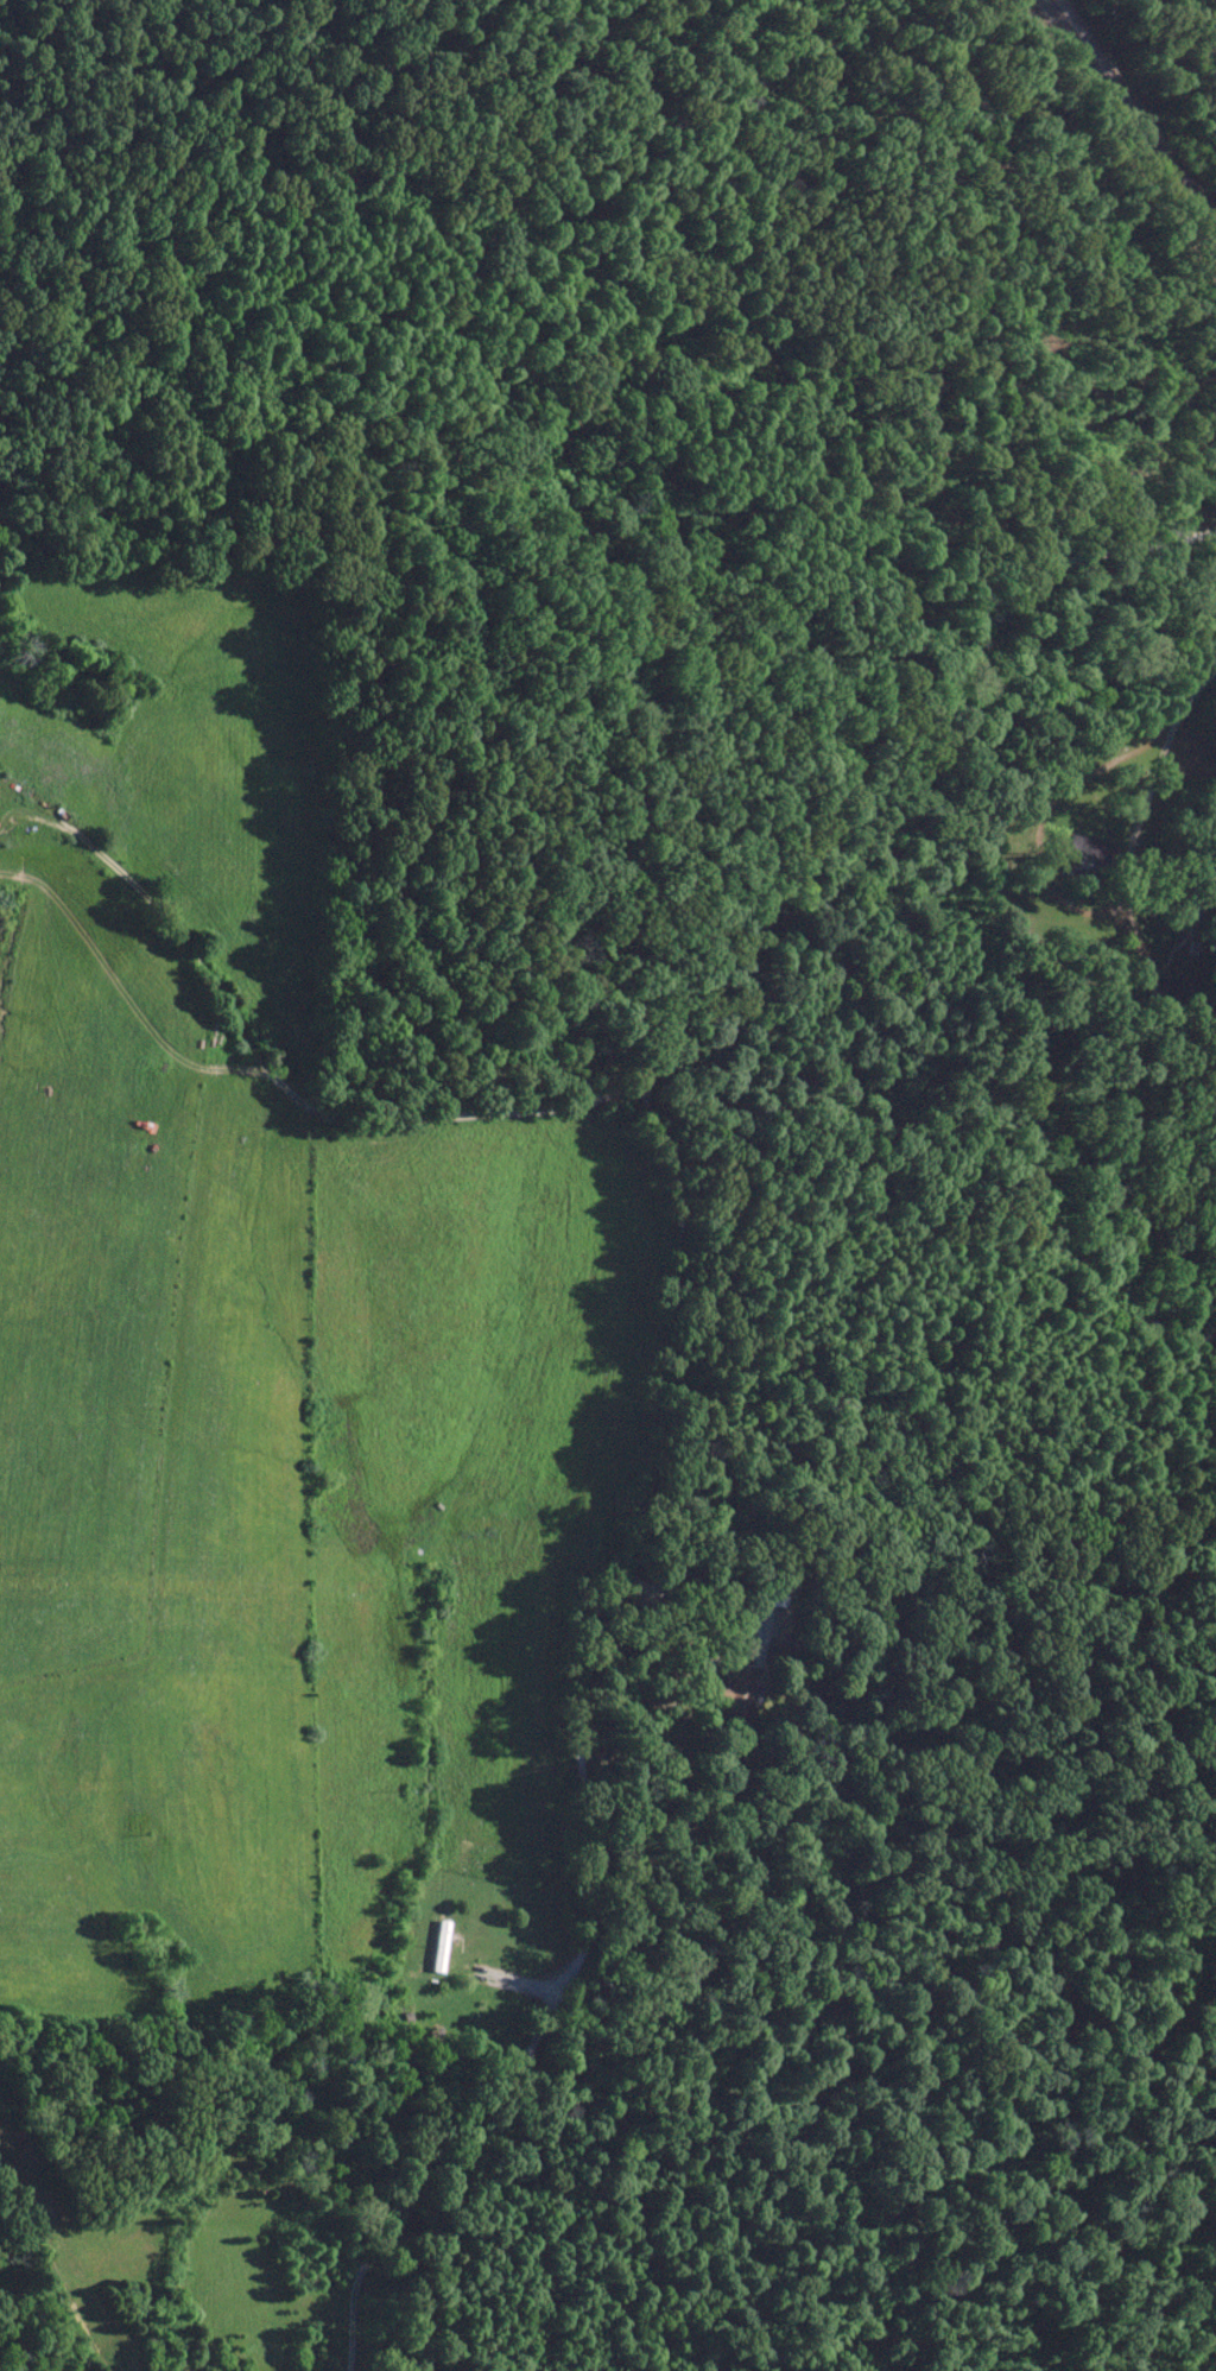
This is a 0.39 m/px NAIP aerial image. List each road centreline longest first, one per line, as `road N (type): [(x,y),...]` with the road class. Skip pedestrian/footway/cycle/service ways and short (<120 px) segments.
road 1 (residential): [(430,2370),(551,1989),(588,1930),(610,1684),(648,1460),(641,1081),(733,900),(1034,578),(1087,544),(1215,527)]

